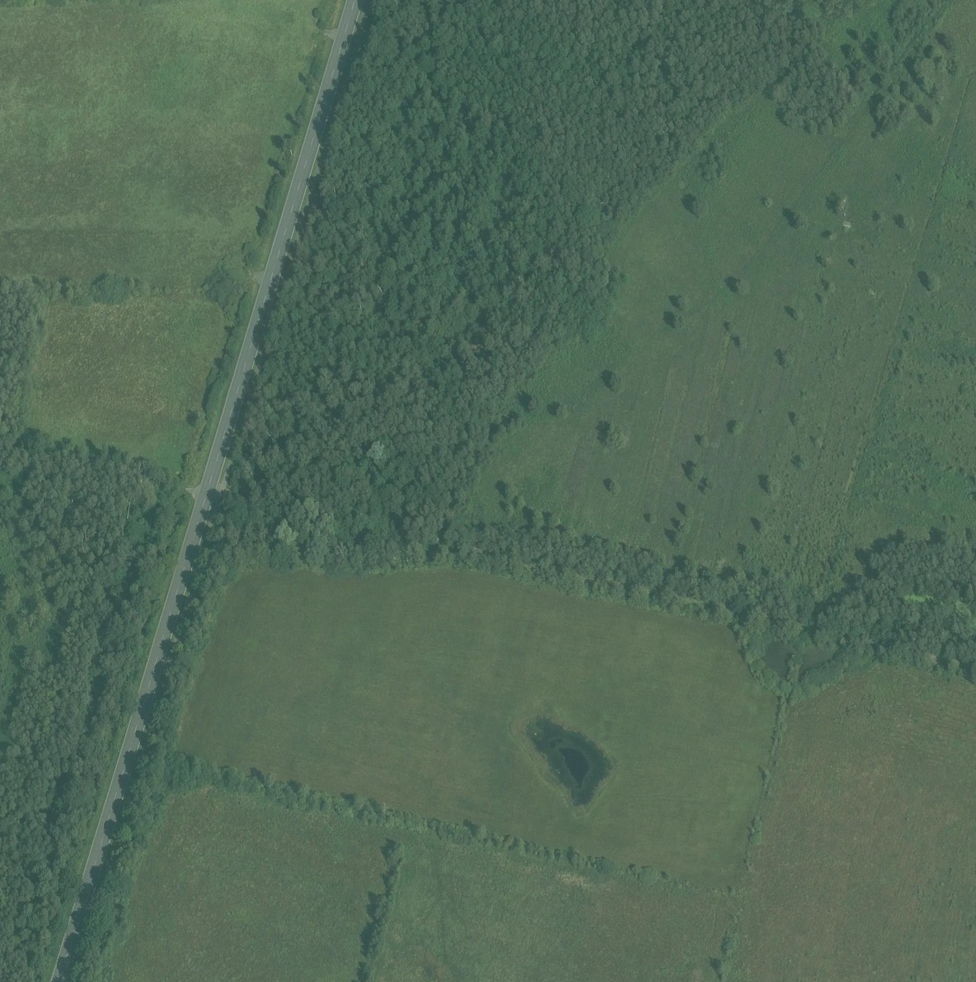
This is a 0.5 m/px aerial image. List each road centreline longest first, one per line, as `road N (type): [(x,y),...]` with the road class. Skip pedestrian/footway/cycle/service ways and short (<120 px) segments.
road 1 (primary): [(49,981),(353,0)]

